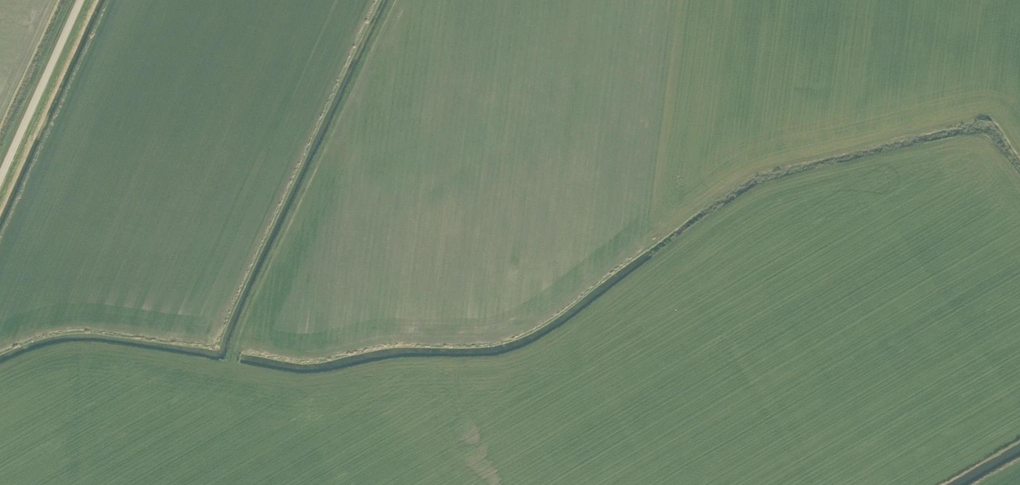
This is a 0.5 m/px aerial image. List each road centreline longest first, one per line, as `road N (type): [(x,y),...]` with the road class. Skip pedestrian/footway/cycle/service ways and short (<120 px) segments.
road 1 (unclassified): [(0,178),(81,0)]

